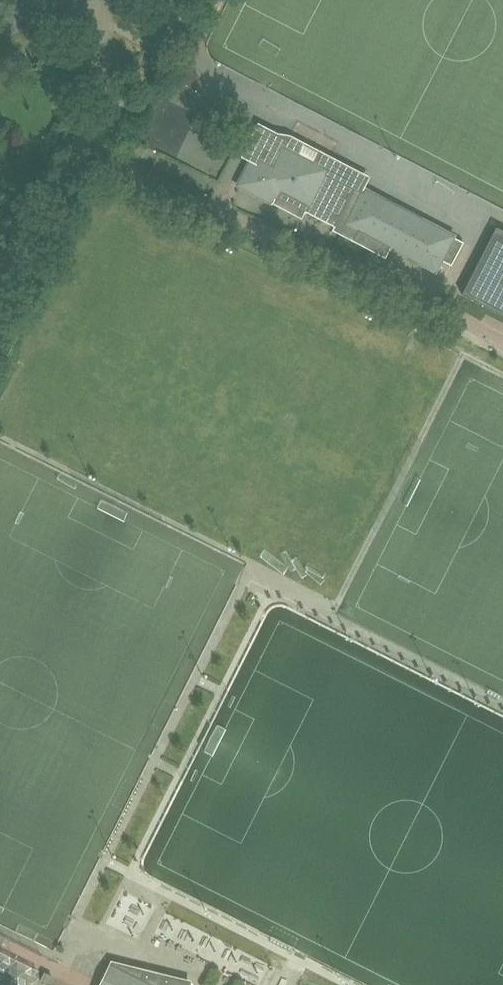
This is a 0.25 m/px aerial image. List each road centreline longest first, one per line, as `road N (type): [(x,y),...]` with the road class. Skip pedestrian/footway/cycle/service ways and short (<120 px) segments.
road 1 (residential): [(0,288),(97,107),(107,71),(85,0)]

